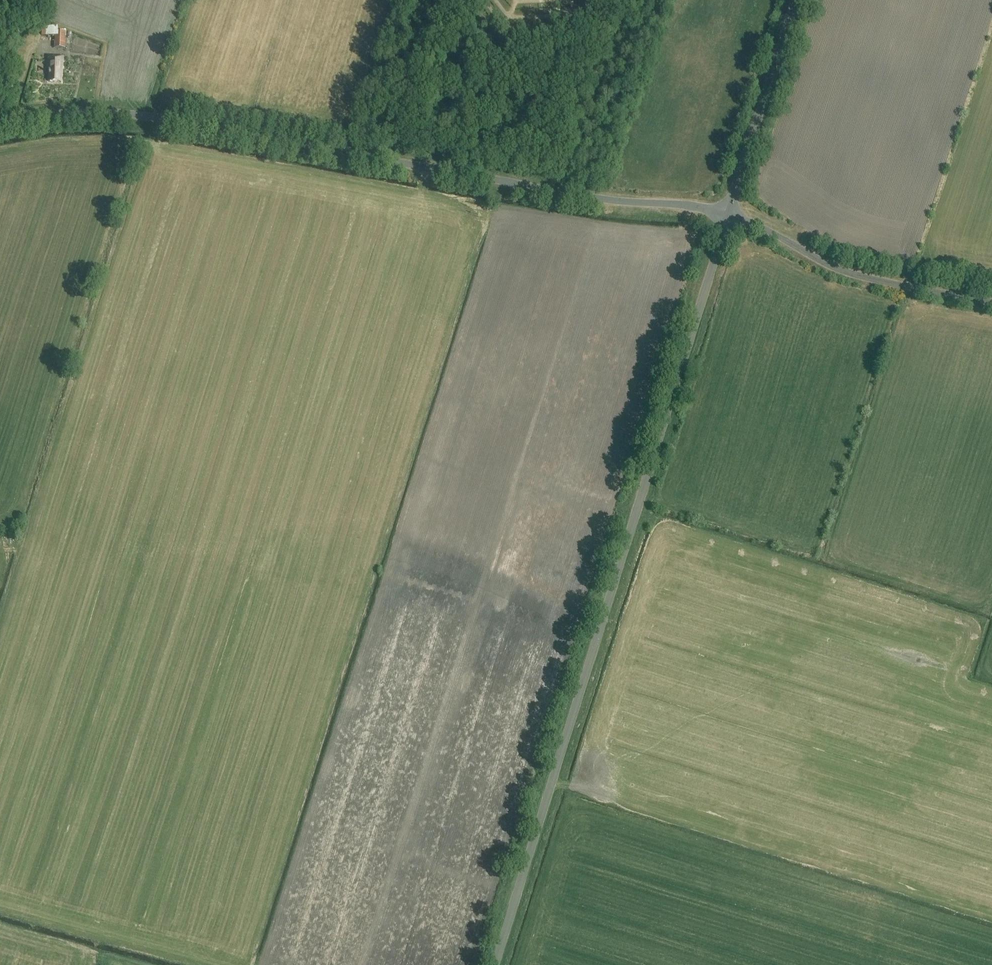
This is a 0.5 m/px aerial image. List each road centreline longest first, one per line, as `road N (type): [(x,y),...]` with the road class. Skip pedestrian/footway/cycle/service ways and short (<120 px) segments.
road 1 (tertiary): [(494,964),(728,215)]
road 2 (unclassified): [(0,124),(126,113),(728,215)]
road 3 (unclassified): [(728,215),(846,272),(991,302)]
road 4 (tertiary): [(728,215),(795,0)]

